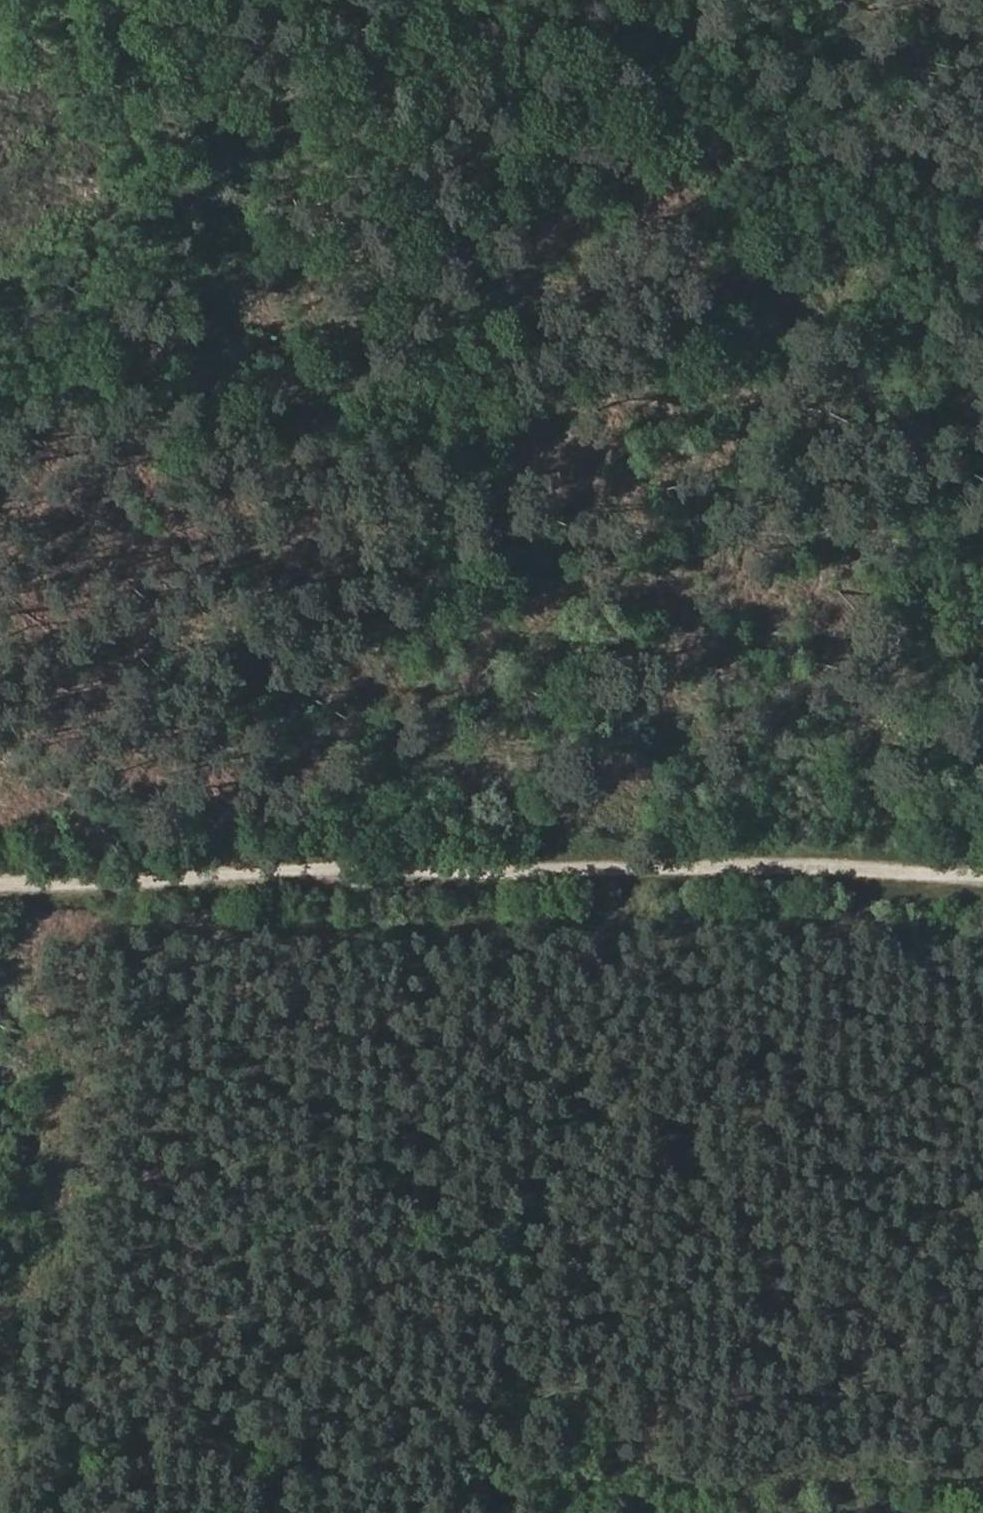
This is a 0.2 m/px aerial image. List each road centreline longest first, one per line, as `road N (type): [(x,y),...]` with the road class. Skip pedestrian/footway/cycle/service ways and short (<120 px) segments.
road 1 (track): [(982,887),(0,894)]

